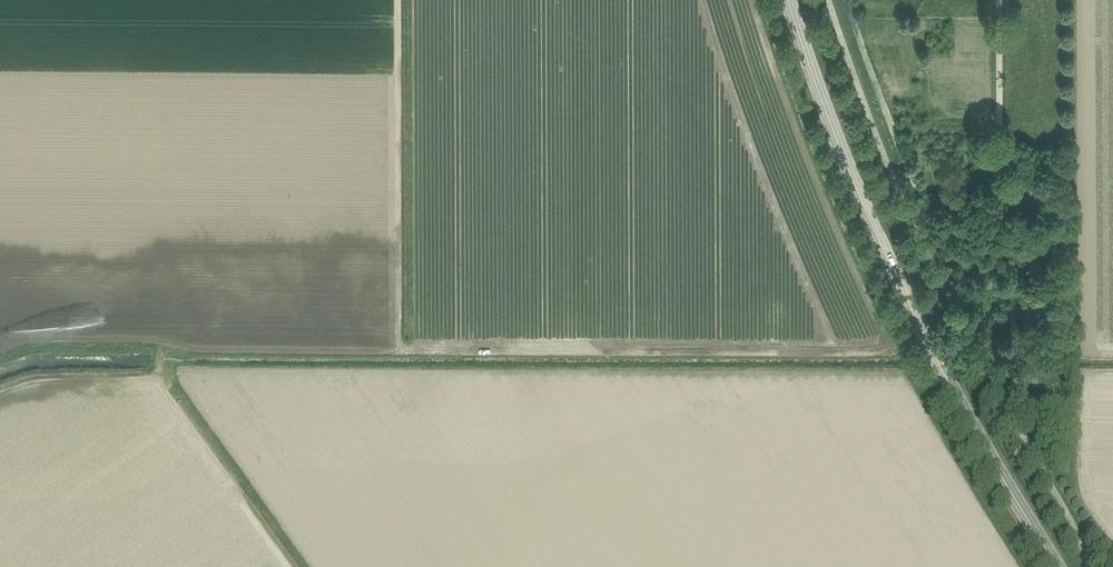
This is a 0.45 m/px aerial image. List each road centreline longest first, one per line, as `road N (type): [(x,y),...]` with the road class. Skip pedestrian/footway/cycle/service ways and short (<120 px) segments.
road 1 (primary): [(1057,566),(894,276),(788,0)]

